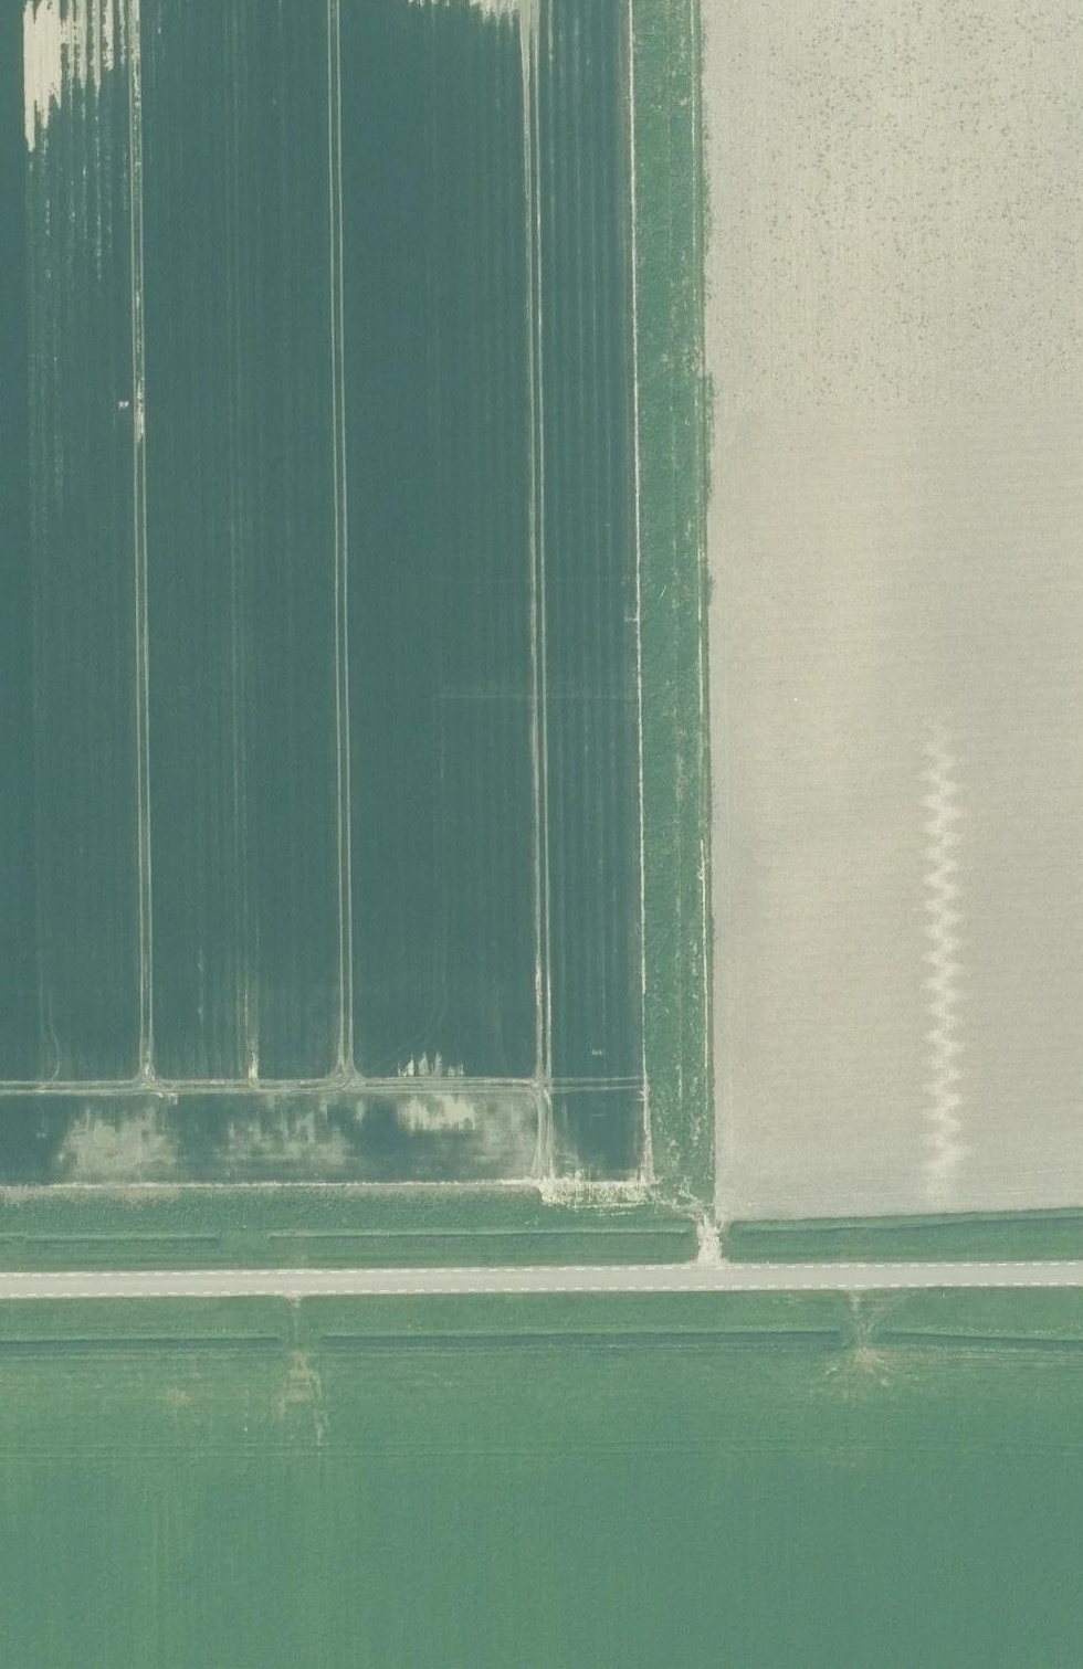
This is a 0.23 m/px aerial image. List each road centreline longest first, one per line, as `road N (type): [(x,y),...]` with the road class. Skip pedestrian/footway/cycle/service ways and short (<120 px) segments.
road 1 (unclassified): [(1082,1274),(0,1286)]

